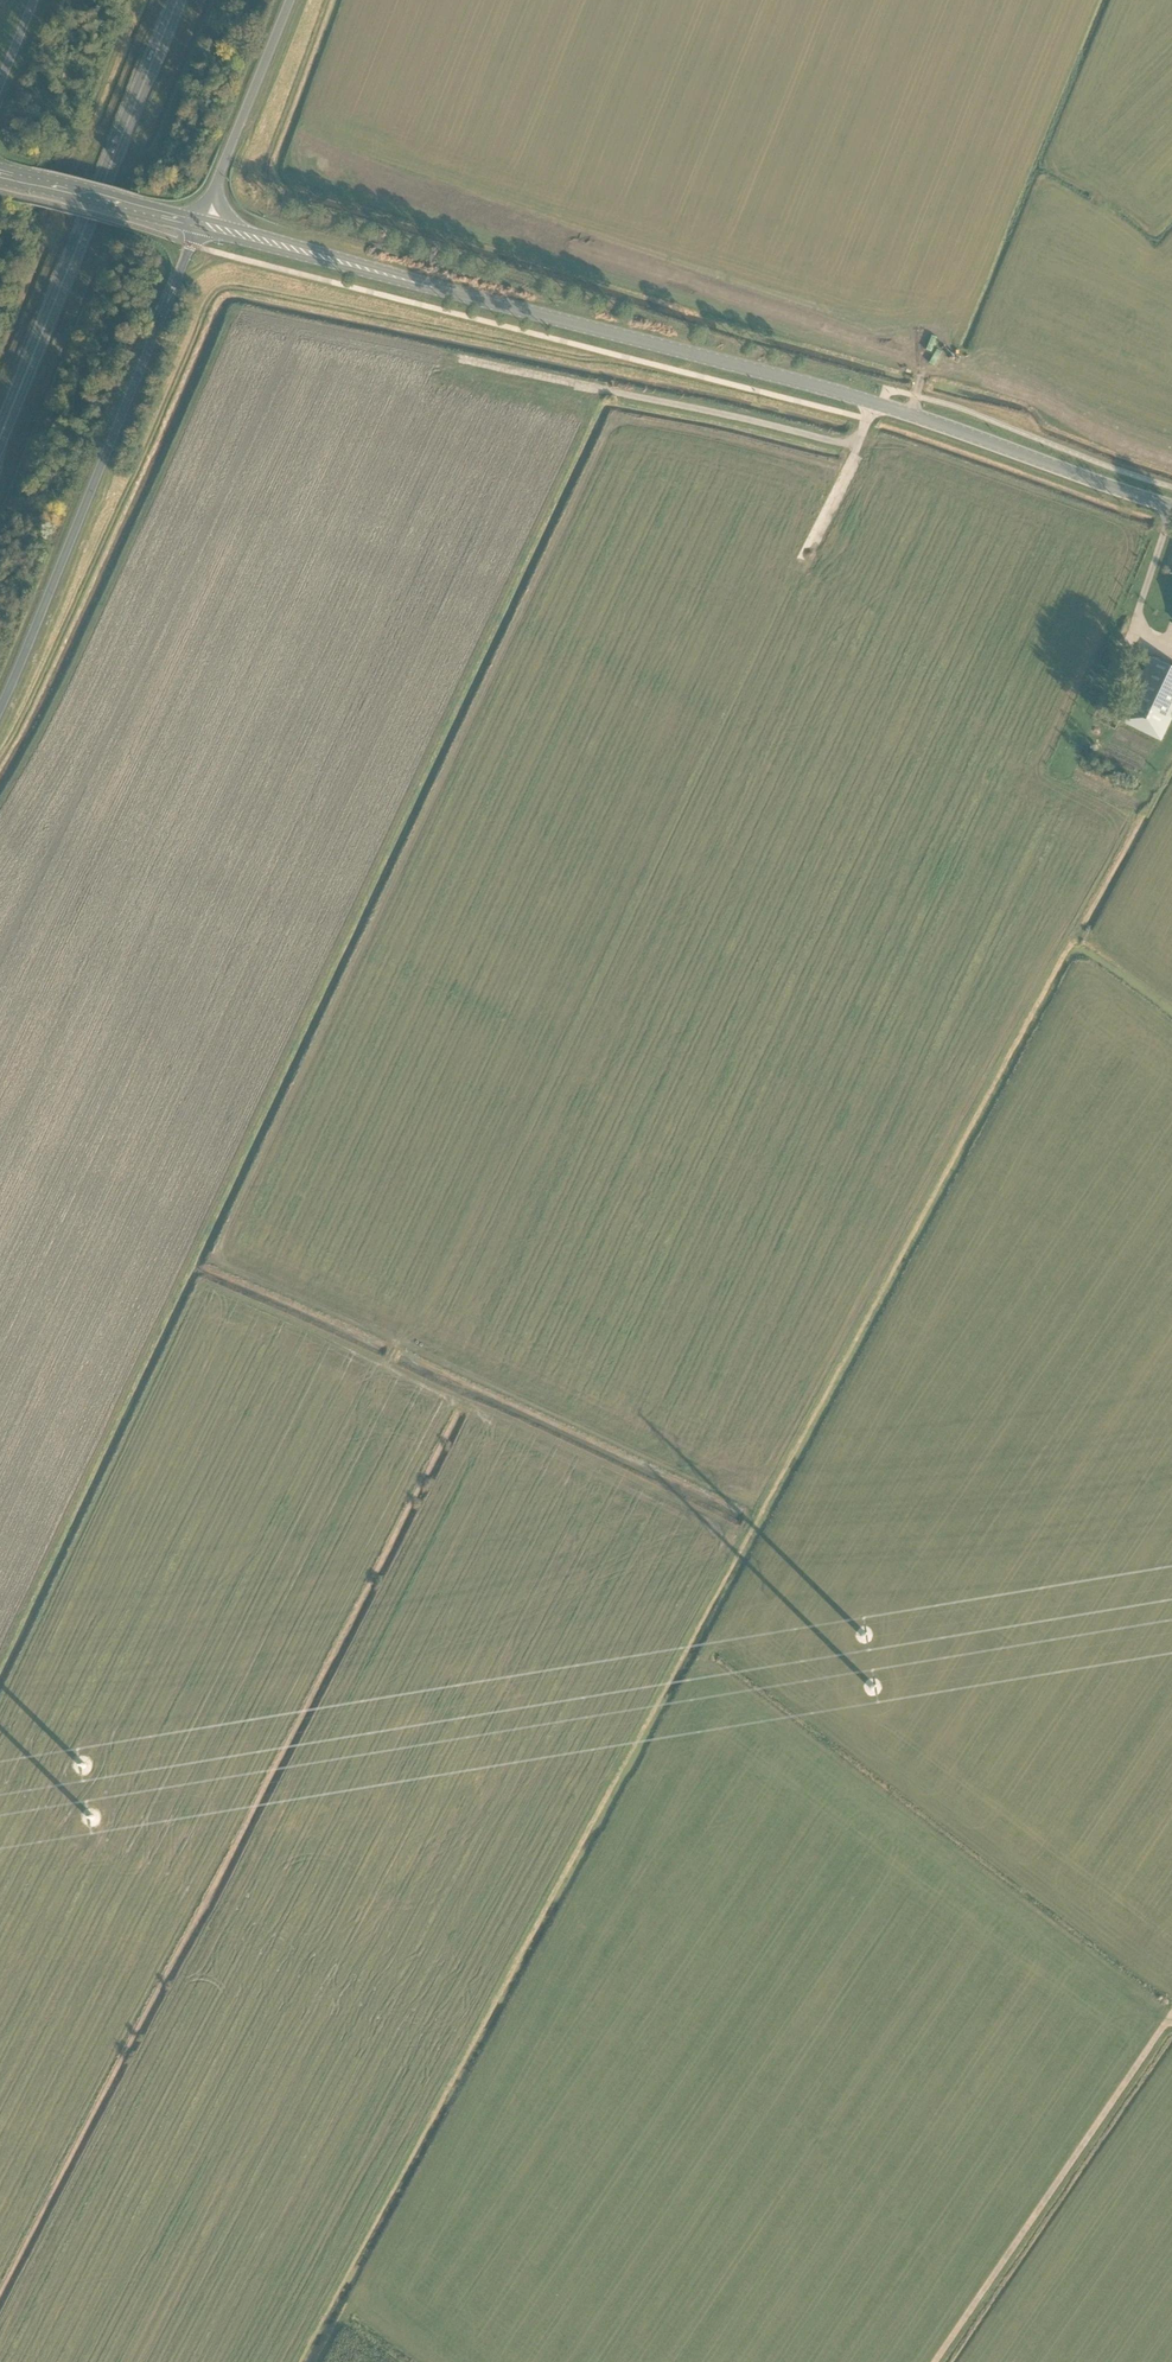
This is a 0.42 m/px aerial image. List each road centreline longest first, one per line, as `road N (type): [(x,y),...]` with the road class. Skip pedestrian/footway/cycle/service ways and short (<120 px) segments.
road 1 (secondary): [(1171,506),(878,404),(200,224)]
road 2 (trunk): [(0,708),(200,224)]
road 3 (trunk): [(0,436),(178,0)]
road 4 (track): [(1171,2014),(935,2361)]
road 5 (trunk): [(200,224),(290,0)]
road 6 (secondary): [(0,173),(200,224)]

